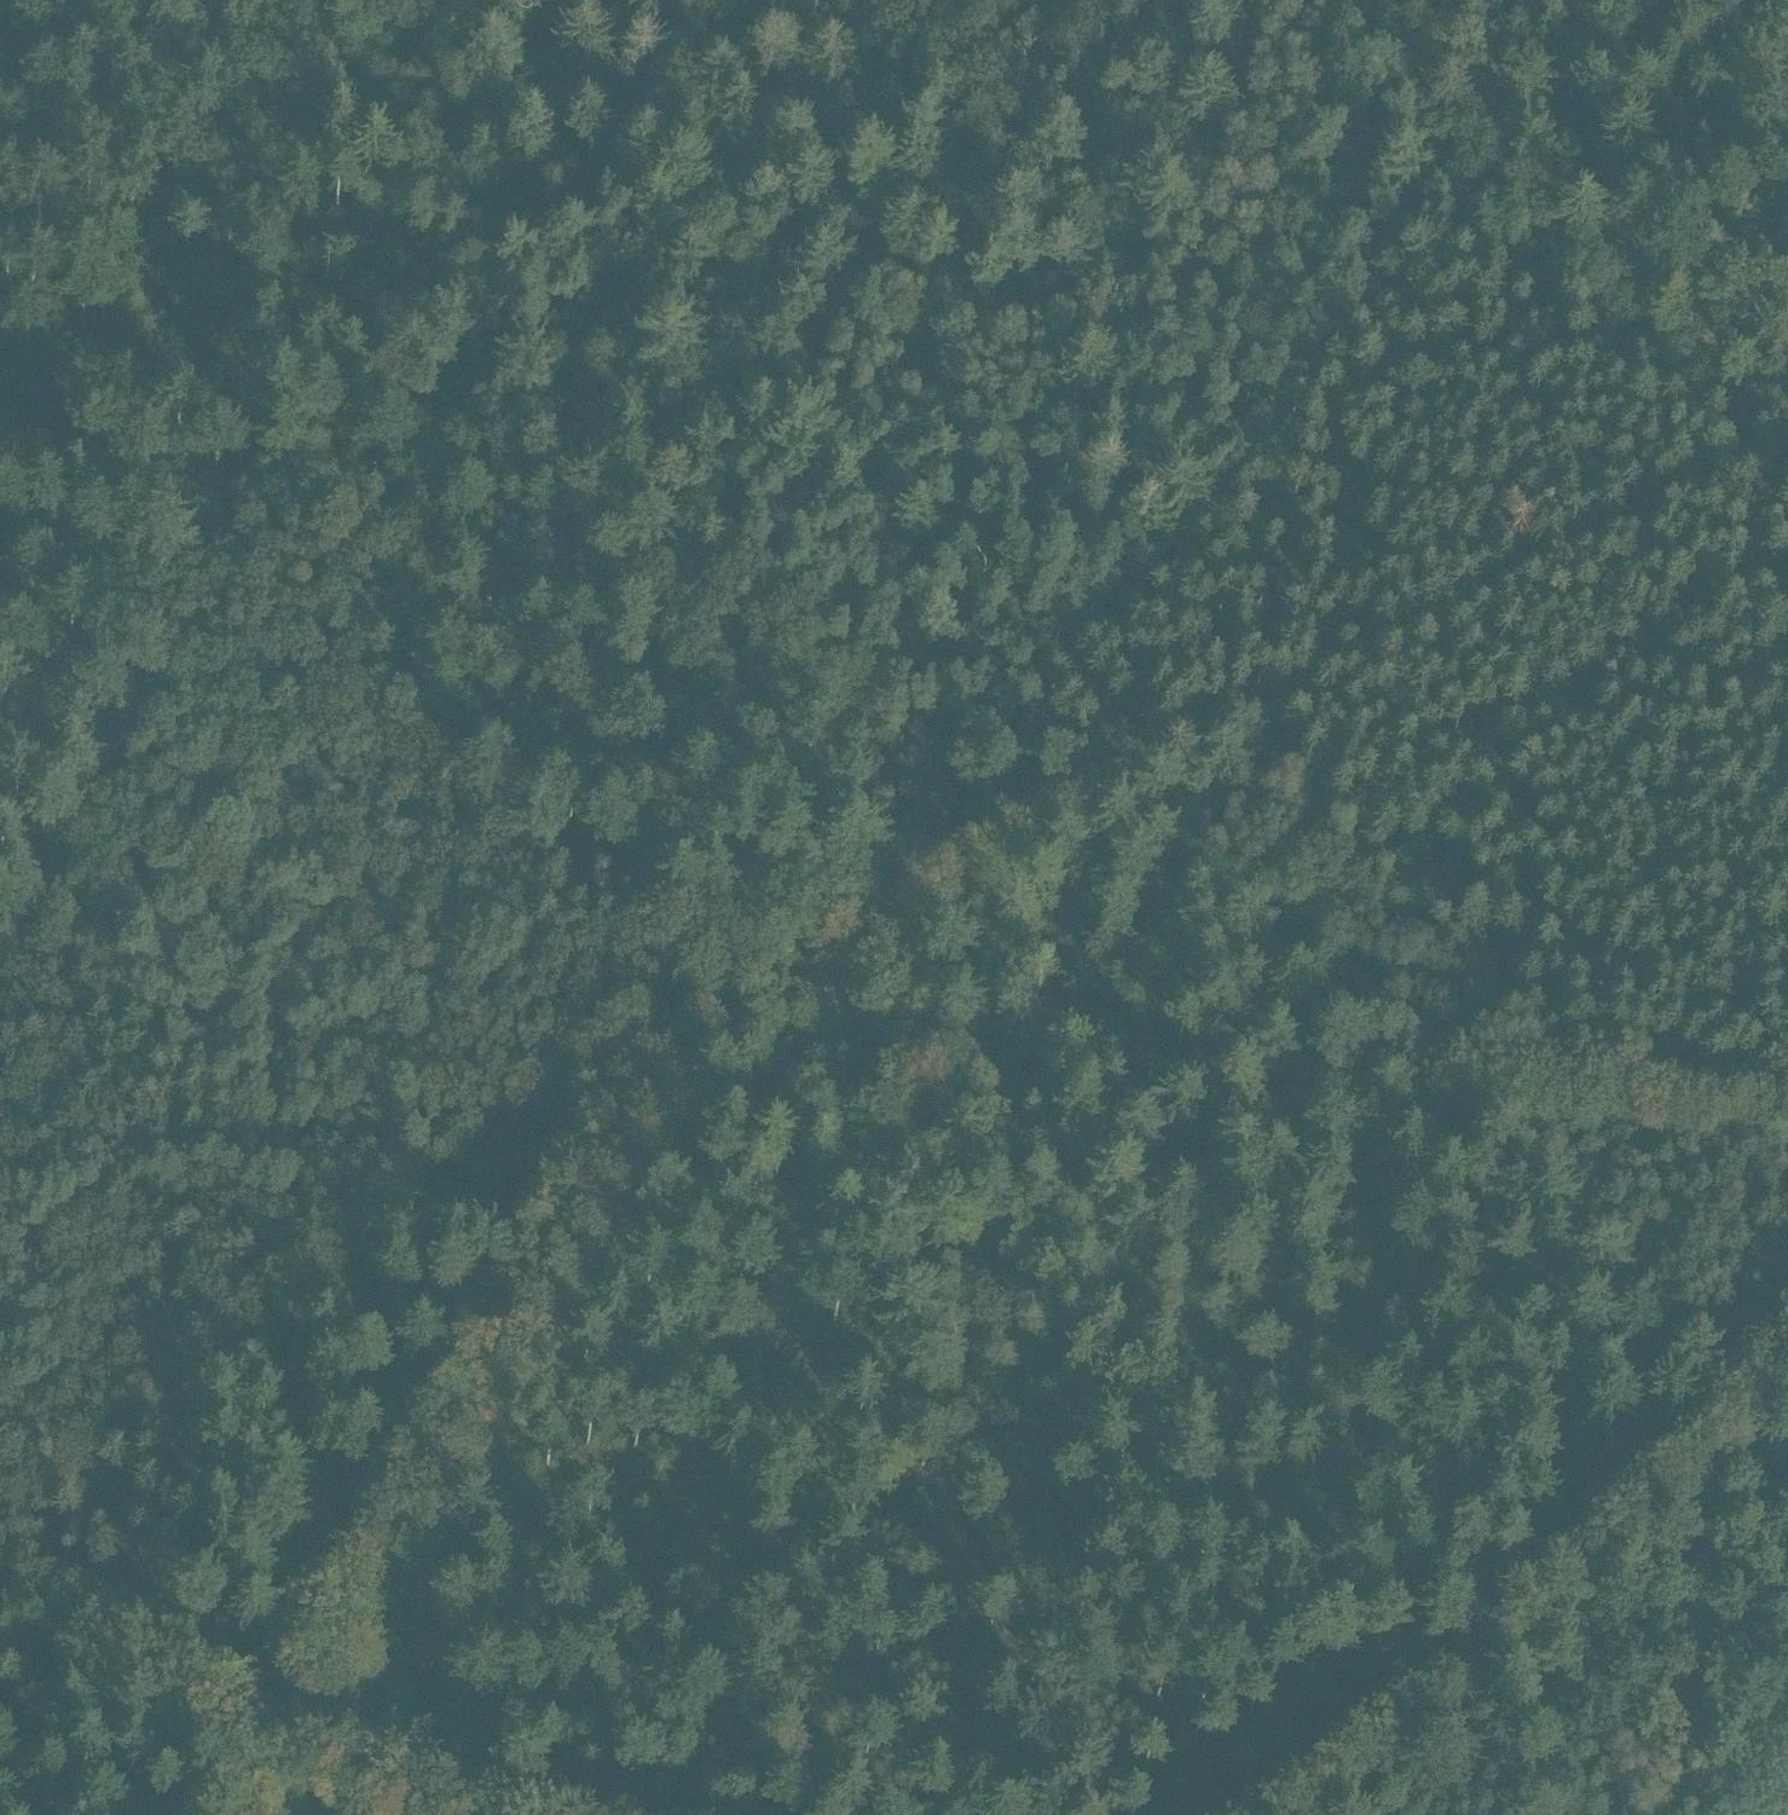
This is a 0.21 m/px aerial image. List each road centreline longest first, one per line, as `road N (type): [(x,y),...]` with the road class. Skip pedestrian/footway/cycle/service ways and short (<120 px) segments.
road 1 (track): [(261,1743),(306,1697),(671,1051),(717,986),(1787,445)]
road 2 (track): [(0,992),(40,928),(70,815),(121,739),(169,708),(282,679),(335,655),(385,609),(449,504),(563,431),(642,401),(902,393),(984,381),(1047,366),(1144,317),(1221,245),(1245,202),(1289,59),(1337,0)]
road 3 (track): [(989,1814),(1008,1772),(1025,1695),(1012,1643),(951,1505),(938,1430),(960,1360),(1003,1297),(1167,1186),(1306,1113),(1372,1091),(1514,1084),(1700,1099),(1739,1092),(1787,1064)]
road 4 (track): [(1787,1375),(1583,1590),(1317,1814)]
road 5 (track): [(179,1344),(522,1071),(631,1013),(704,998)]
road 6 (track): [(1787,413),(1362,0)]
road 7 (track): [(0,1485),(179,1344)]

